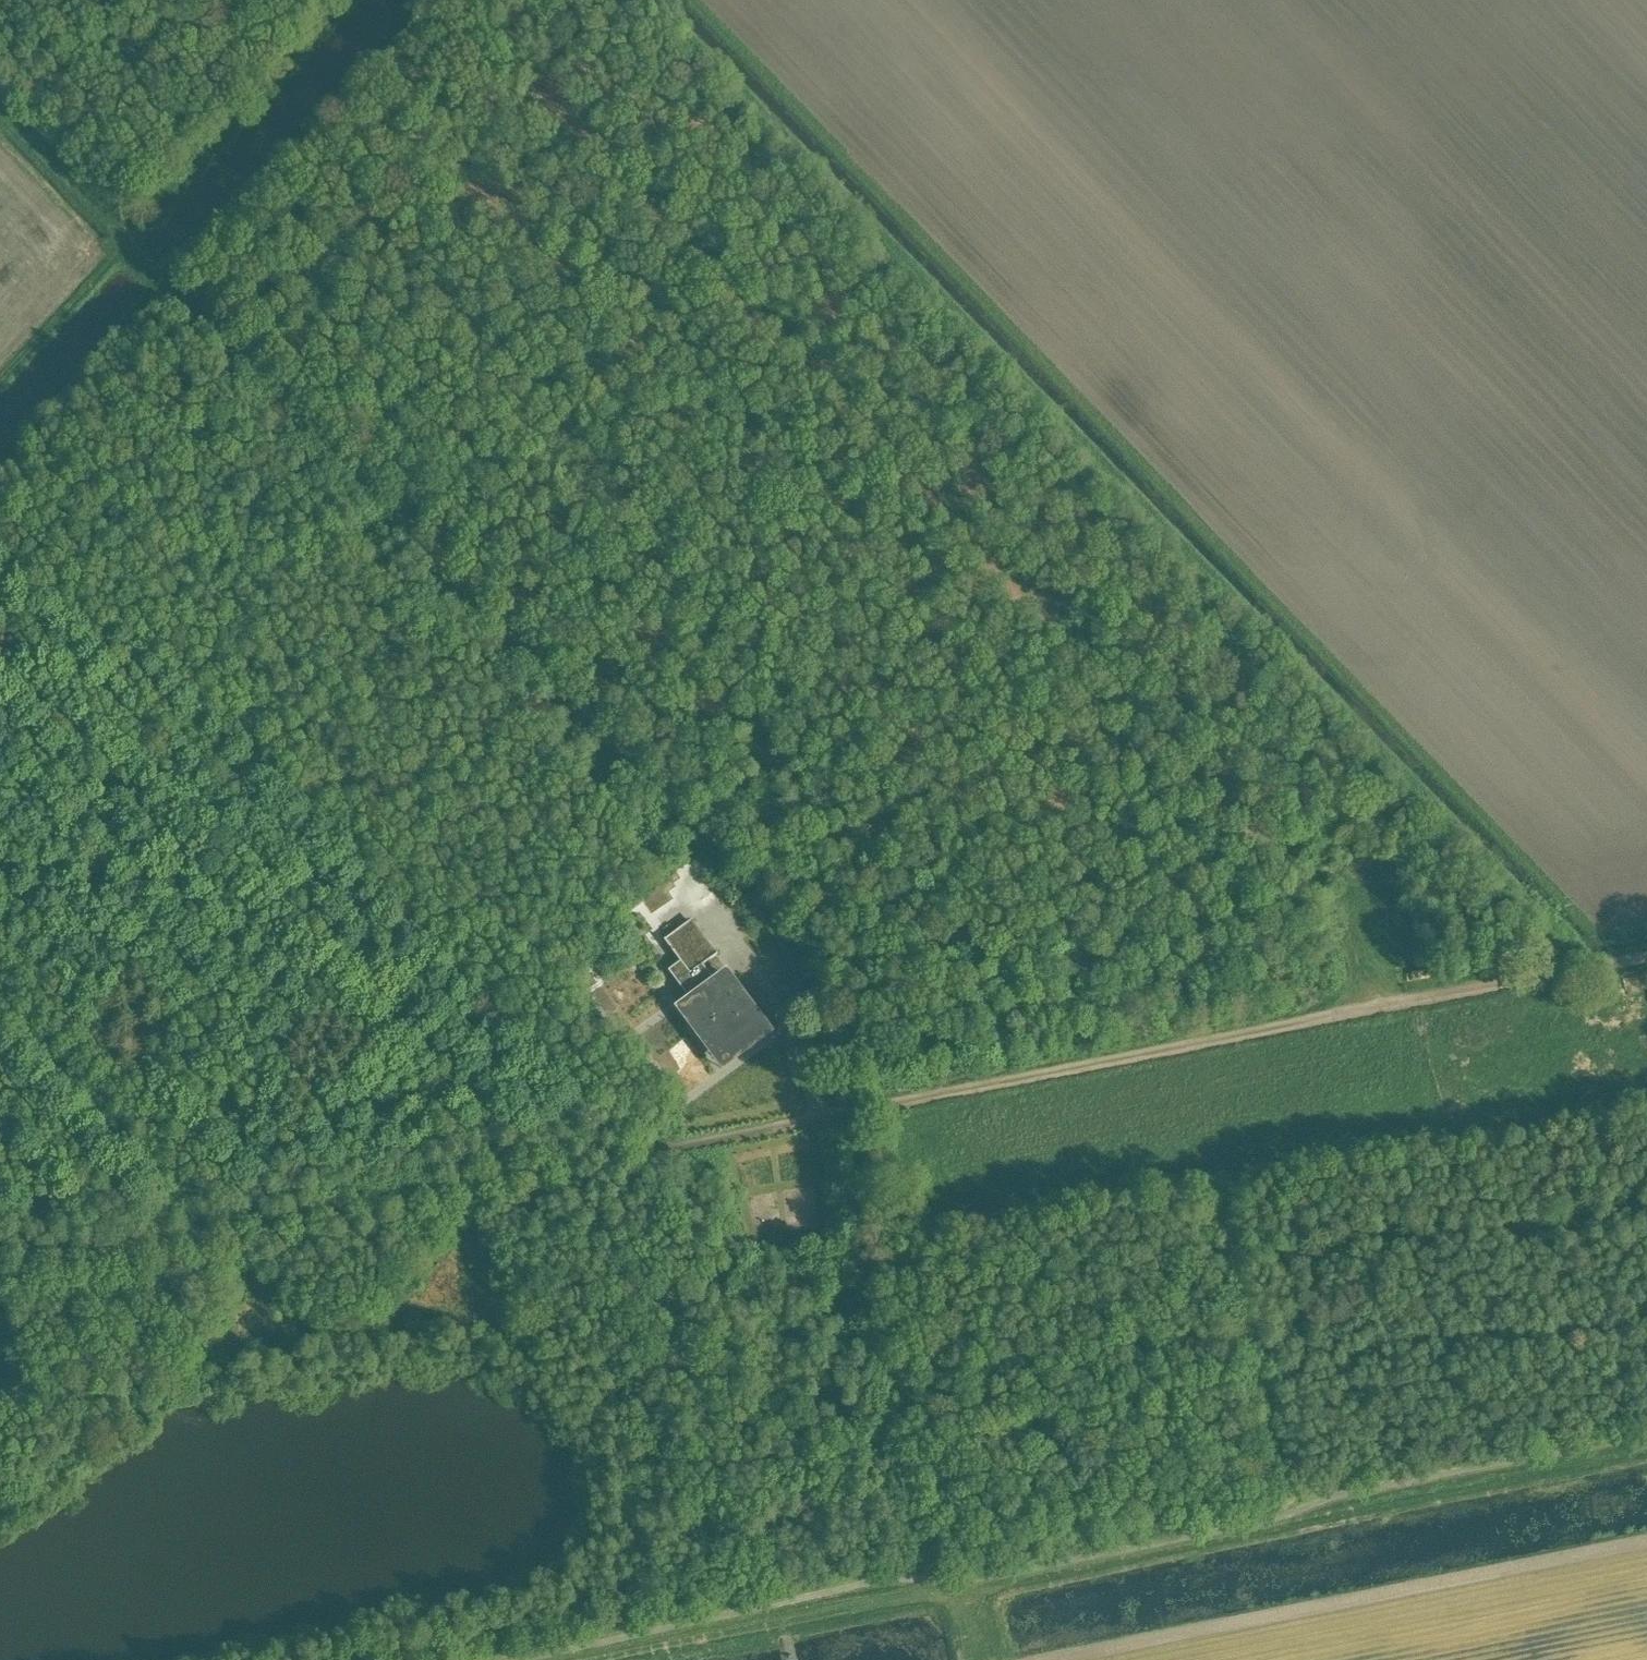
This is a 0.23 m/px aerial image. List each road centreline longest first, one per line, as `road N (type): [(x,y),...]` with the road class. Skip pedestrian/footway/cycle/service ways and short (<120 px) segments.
road 1 (track): [(1380,1023),(1339,928),(1294,871),(484,48),(463,50),(234,292),(197,303)]
road 2 (track): [(0,1282),(851,1126)]
road 3 (track): [(851,1126),(1380,1023)]
road 4 (track): [(1380,1023),(1646,969)]

